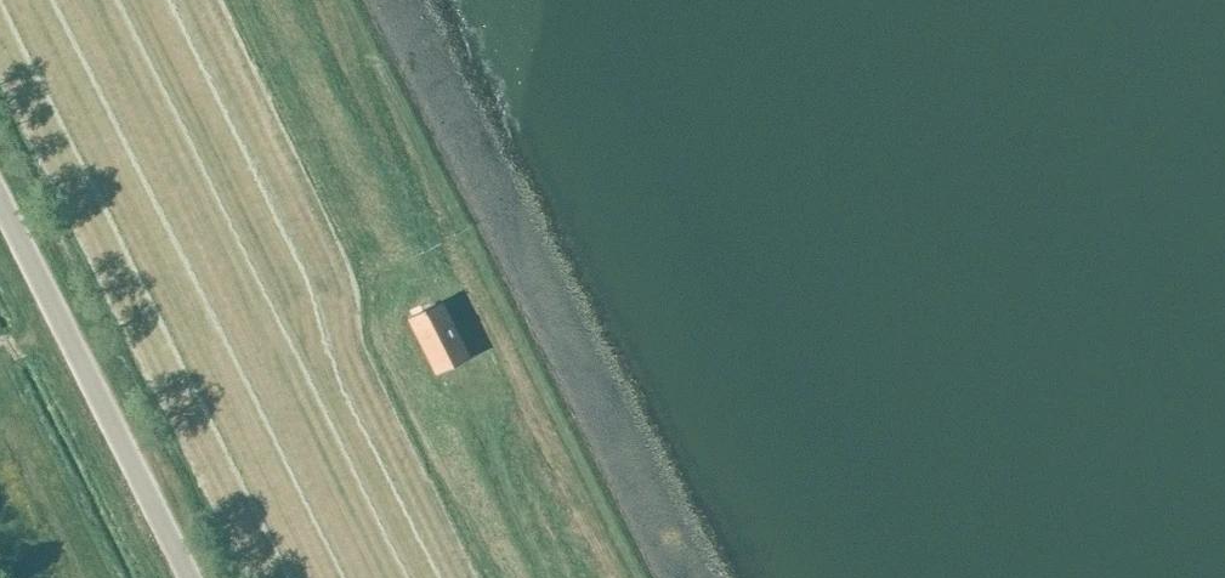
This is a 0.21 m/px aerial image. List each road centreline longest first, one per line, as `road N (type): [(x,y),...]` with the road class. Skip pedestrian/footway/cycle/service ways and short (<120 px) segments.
road 1 (tertiary): [(189,577),(0,200)]

